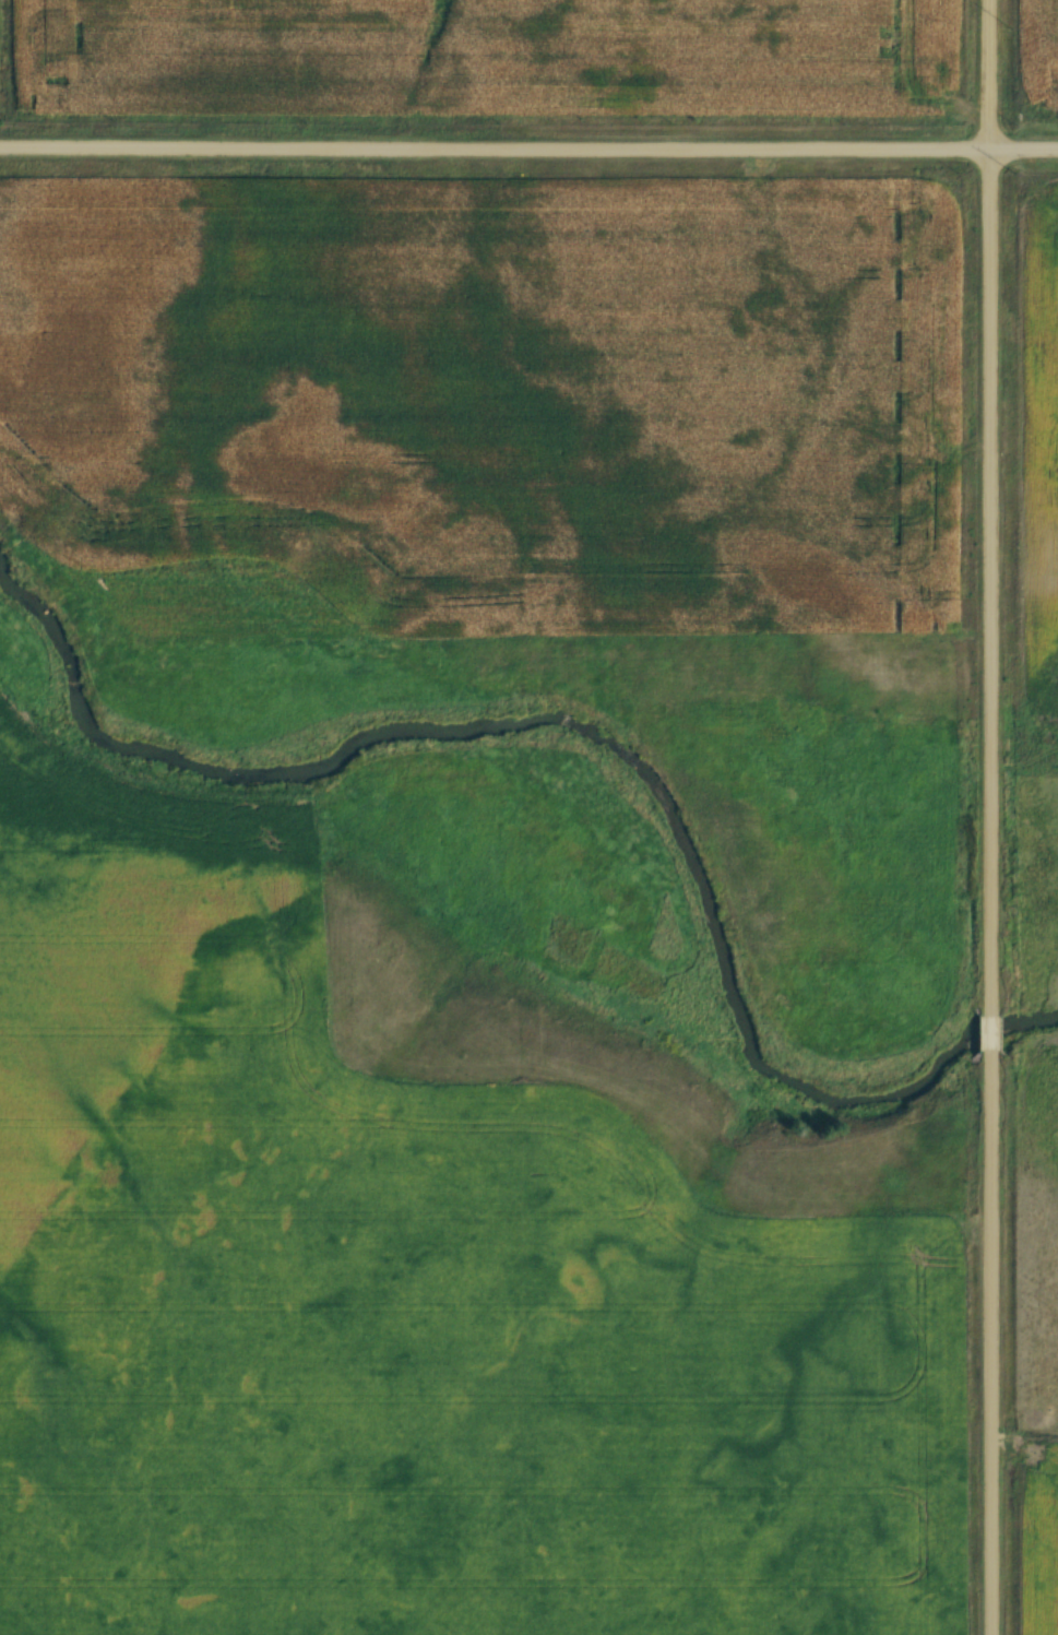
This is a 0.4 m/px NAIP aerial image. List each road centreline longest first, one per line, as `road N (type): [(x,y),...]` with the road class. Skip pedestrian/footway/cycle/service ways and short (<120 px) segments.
road 1 (residential): [(995,1634),(992,0)]
road 2 (residential): [(1057,151),(0,149)]

